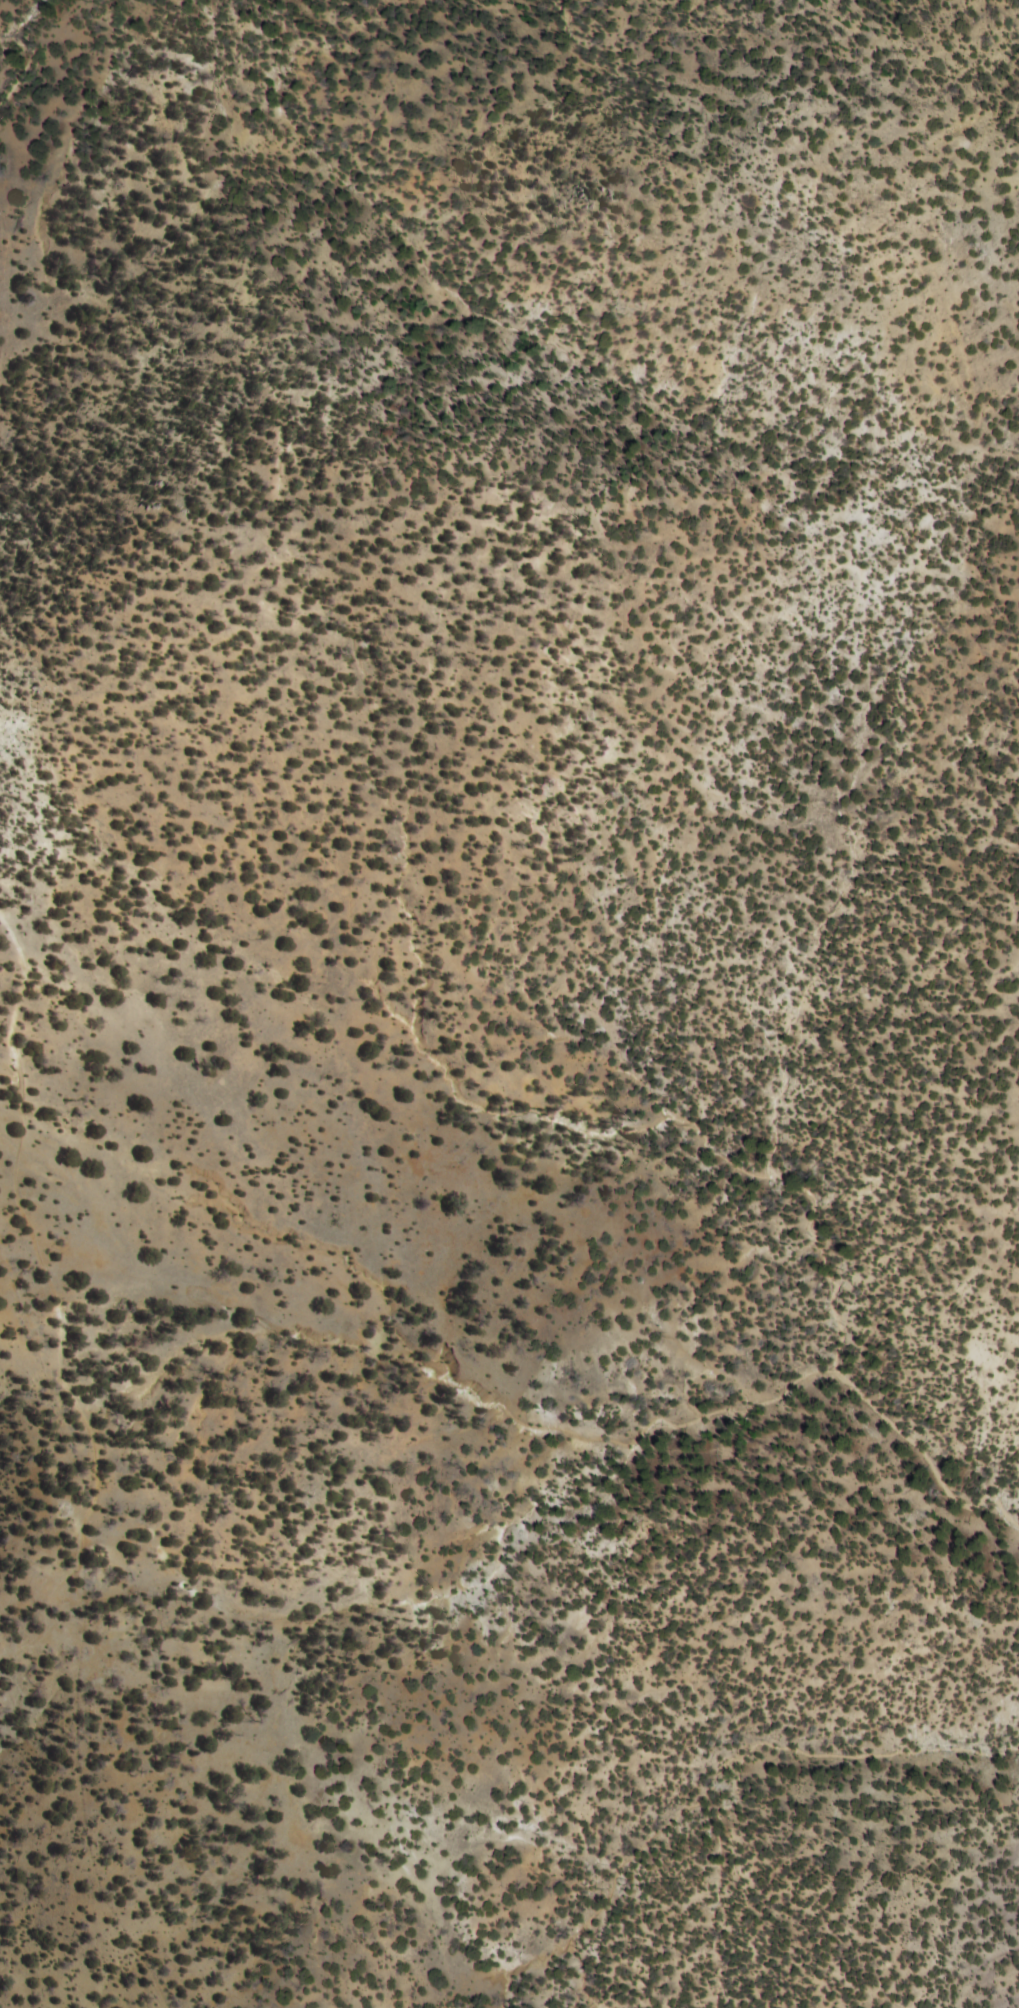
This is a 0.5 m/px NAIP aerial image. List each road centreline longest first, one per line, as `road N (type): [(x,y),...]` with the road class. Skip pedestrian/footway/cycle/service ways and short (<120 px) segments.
road 1 (track): [(0,1658),(36,1637),(50,1599),(77,1567),(95,1473),(90,1439),(58,1378),(58,1307),(20,1221),(13,1179),(22,1136),(7,1039),(24,972),(0,922)]

